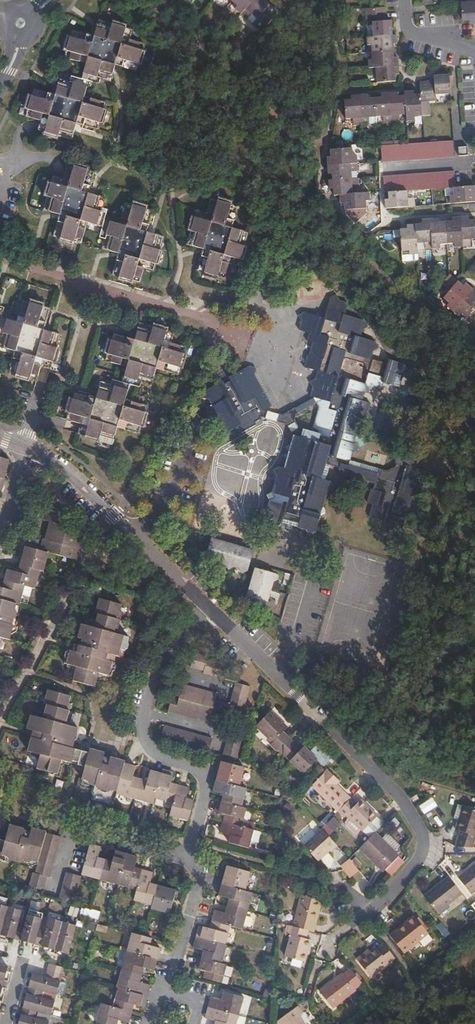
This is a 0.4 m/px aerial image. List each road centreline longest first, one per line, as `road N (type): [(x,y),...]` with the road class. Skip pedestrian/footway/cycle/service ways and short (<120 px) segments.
road 1 (track): [(474,369),(248,154),(207,81),(129,0)]
road 2 (residential): [(373,909),(424,852),(419,827),(394,789),(207,610)]
road 3 (track): [(243,640),(440,689),(474,563)]
road 4 (residential): [(190,857),(206,775),(151,750),(145,726),(167,655),(207,610)]
road 5 (residential): [(207,610),(71,472),(26,447)]
road 6 (track): [(192,849),(357,893)]
road 7 (residential): [(170,989),(196,892),(190,857)]

